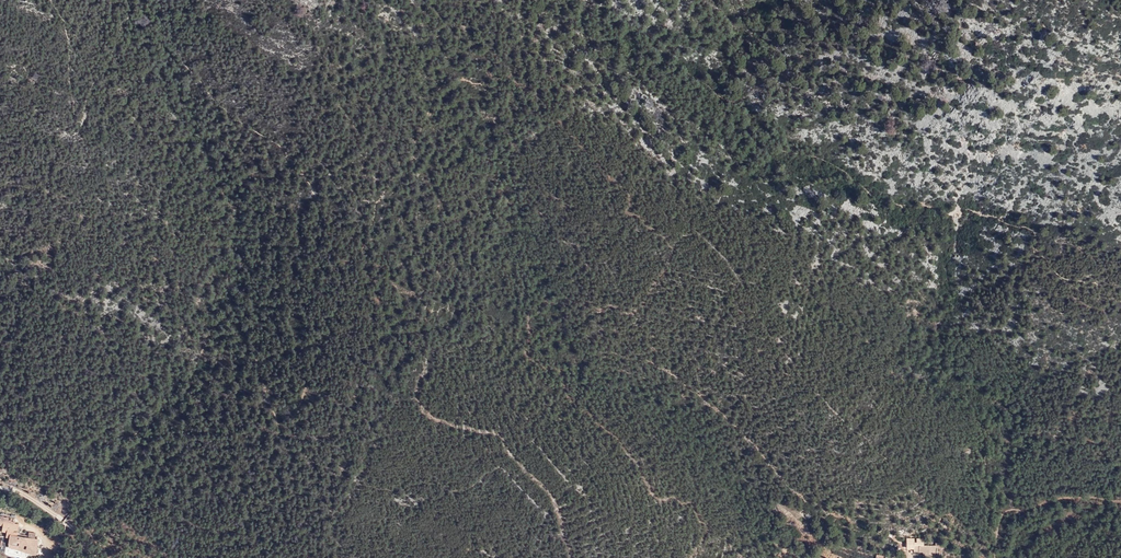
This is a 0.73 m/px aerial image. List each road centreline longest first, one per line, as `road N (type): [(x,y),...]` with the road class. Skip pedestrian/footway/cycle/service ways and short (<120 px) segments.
road 1 (track): [(1000,557),(1002,520),(1071,499),(1120,499)]

